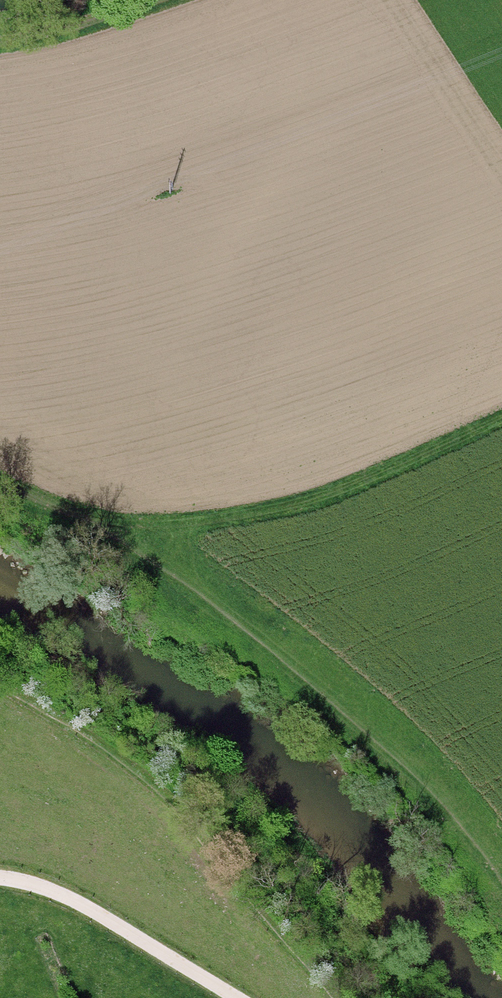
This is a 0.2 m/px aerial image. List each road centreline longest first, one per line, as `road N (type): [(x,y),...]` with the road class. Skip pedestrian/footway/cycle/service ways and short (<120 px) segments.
road 1 (track): [(64,521),(203,522),(361,481),(501,415)]
road 2 (track): [(0,877),(79,903),(236,997)]
road 3 (track): [(0,47),(157,0)]

